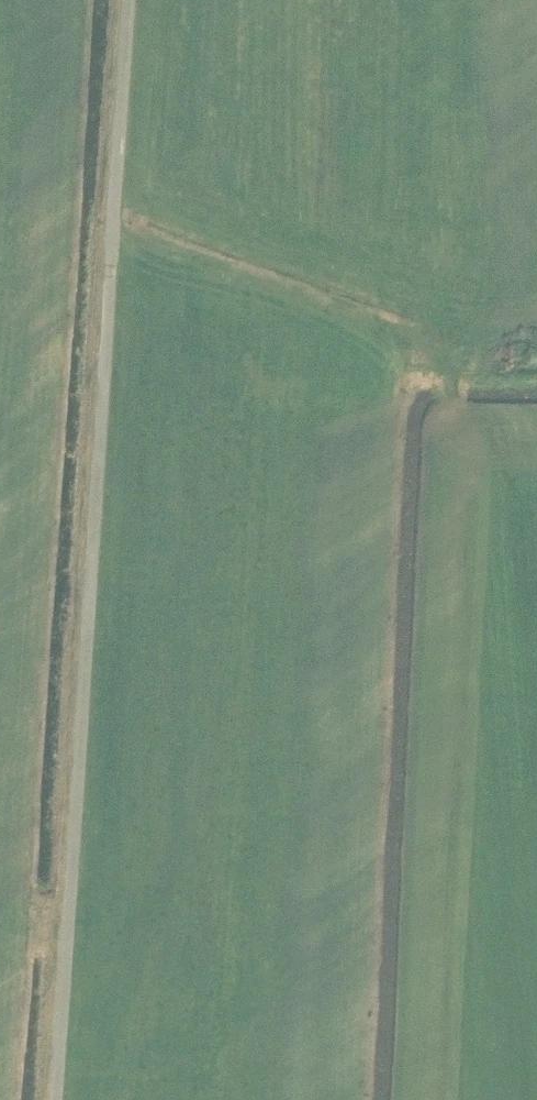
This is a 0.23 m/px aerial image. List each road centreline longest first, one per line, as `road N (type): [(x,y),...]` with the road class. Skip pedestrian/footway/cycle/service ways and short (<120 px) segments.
road 1 (unclassified): [(34,1099),(122,0)]

